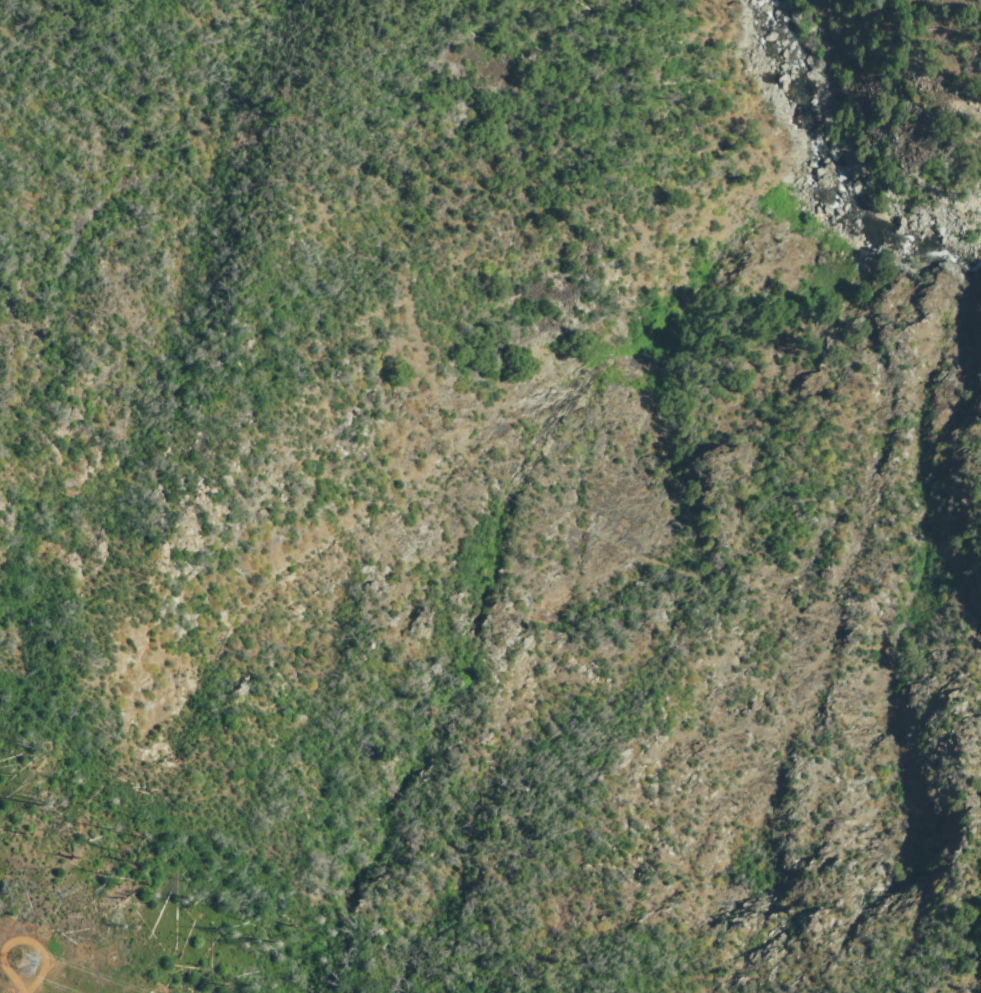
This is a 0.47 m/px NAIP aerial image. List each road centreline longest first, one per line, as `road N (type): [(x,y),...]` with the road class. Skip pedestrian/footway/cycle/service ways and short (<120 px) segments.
road 1 (track): [(31,992),(46,949),(27,939),(7,944),(5,969),(21,992)]

